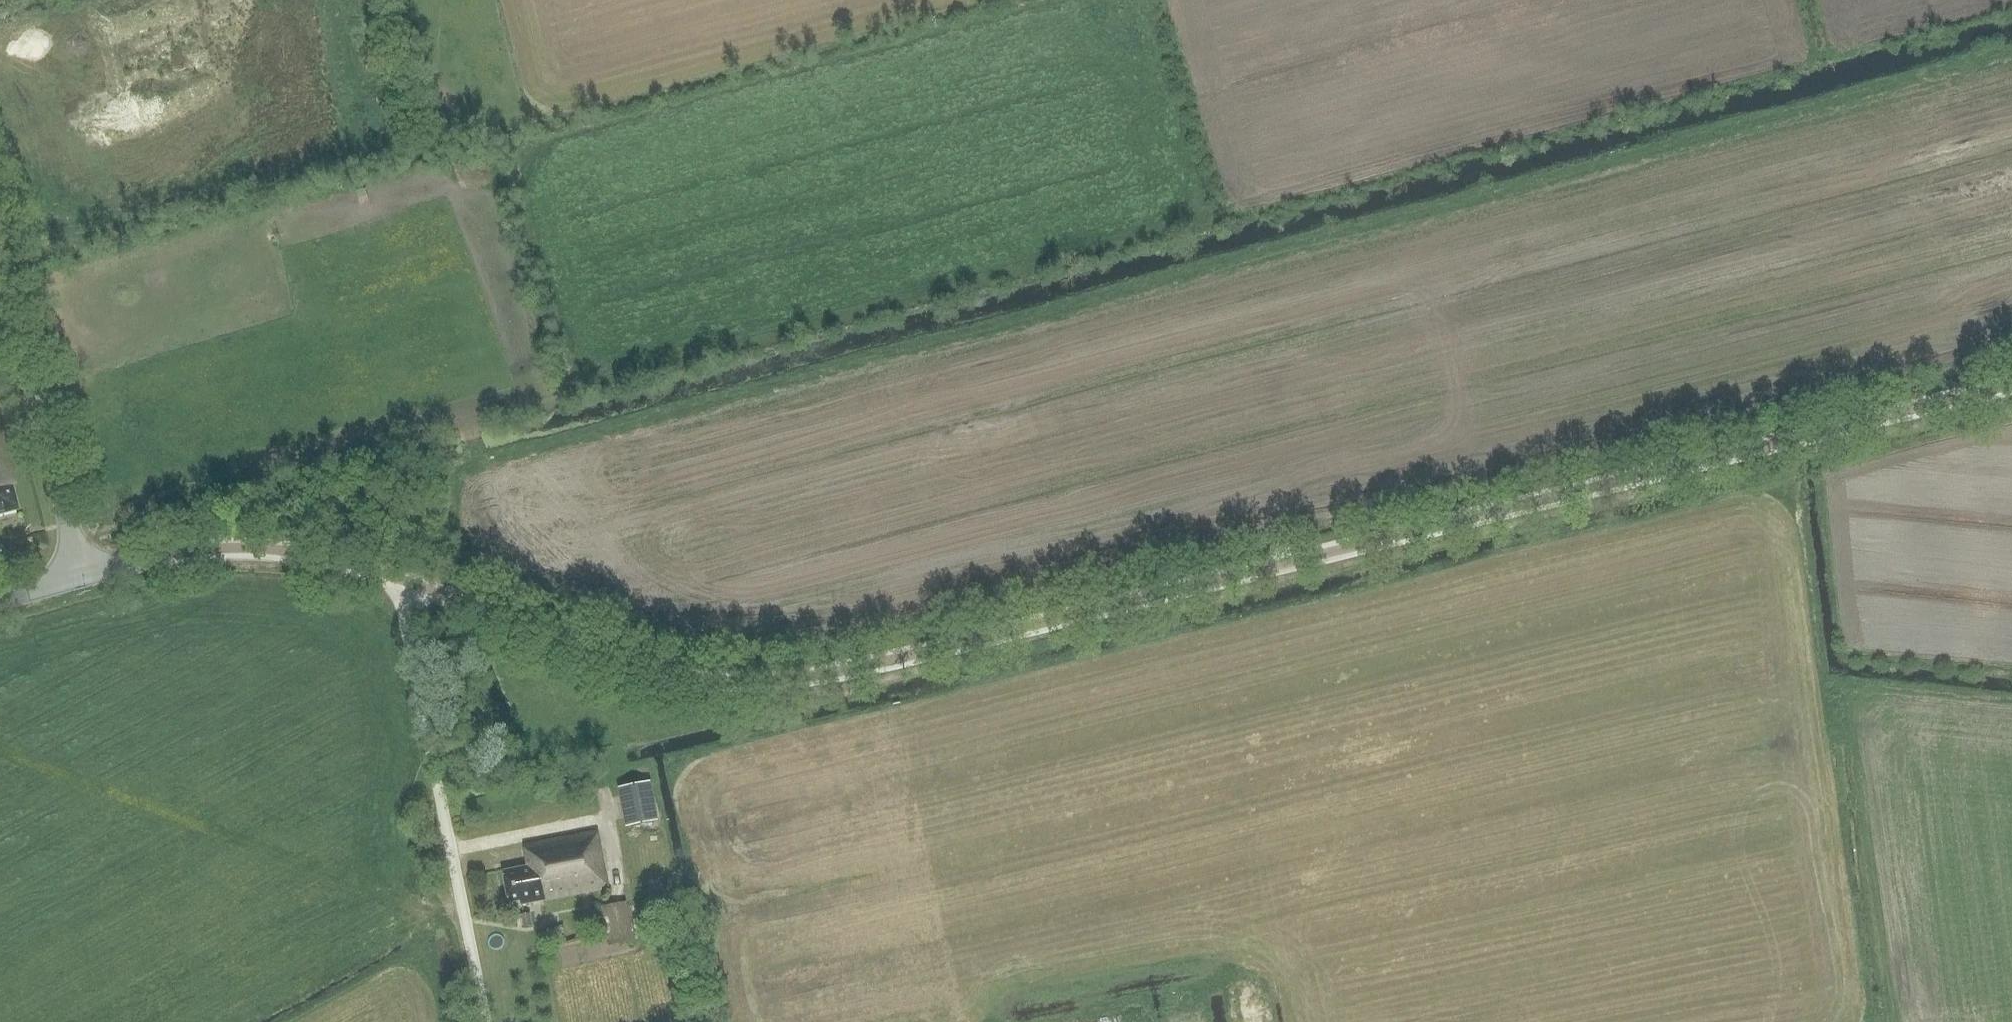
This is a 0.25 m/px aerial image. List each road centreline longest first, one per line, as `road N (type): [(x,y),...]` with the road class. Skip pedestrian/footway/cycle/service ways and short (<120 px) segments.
road 1 (tertiary): [(2011,397),(888,670),(717,703),(392,588)]
road 2 (residential): [(480,1021),(392,588)]
road 3 (tertiary): [(392,588),(306,558),(242,553),(84,576)]
road 4 (tertiary): [(84,576),(0,281)]

